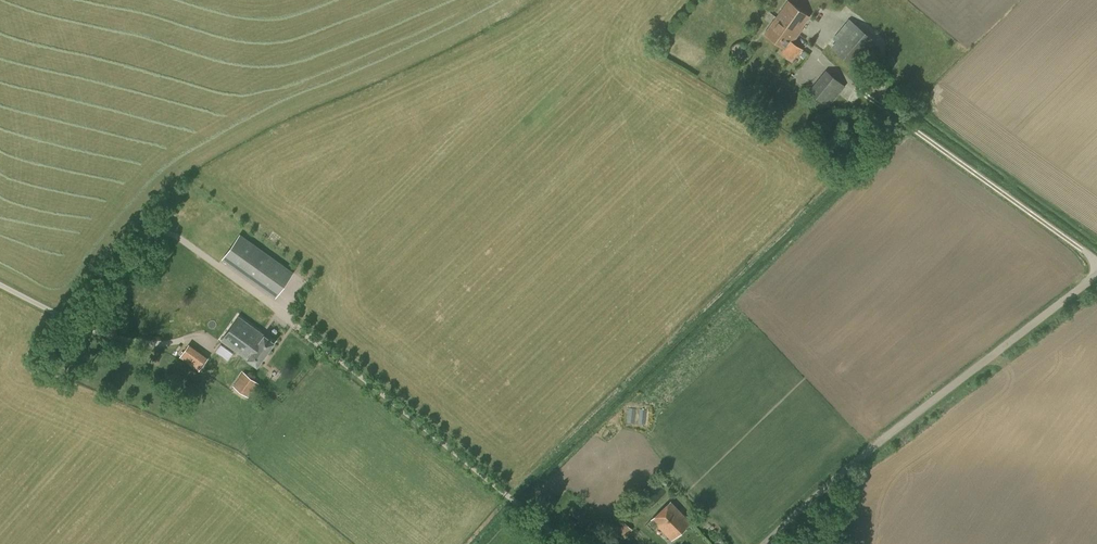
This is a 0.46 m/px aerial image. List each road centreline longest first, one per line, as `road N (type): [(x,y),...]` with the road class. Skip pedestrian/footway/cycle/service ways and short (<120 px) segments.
road 1 (unclassified): [(759,543),(864,448),(1096,269)]

